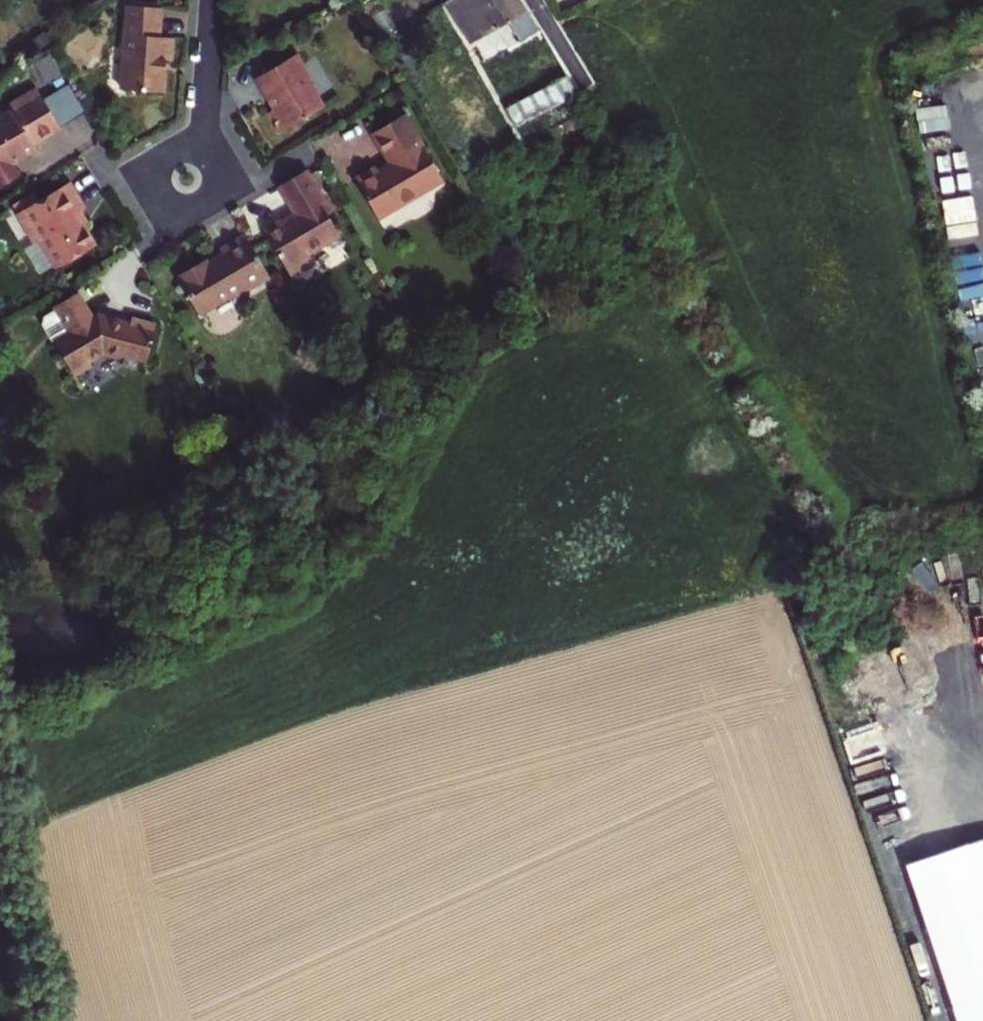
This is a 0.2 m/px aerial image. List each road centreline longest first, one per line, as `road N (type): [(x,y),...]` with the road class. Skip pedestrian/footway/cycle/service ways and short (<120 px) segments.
road 1 (residential): [(213,0),(201,145),(188,182)]

